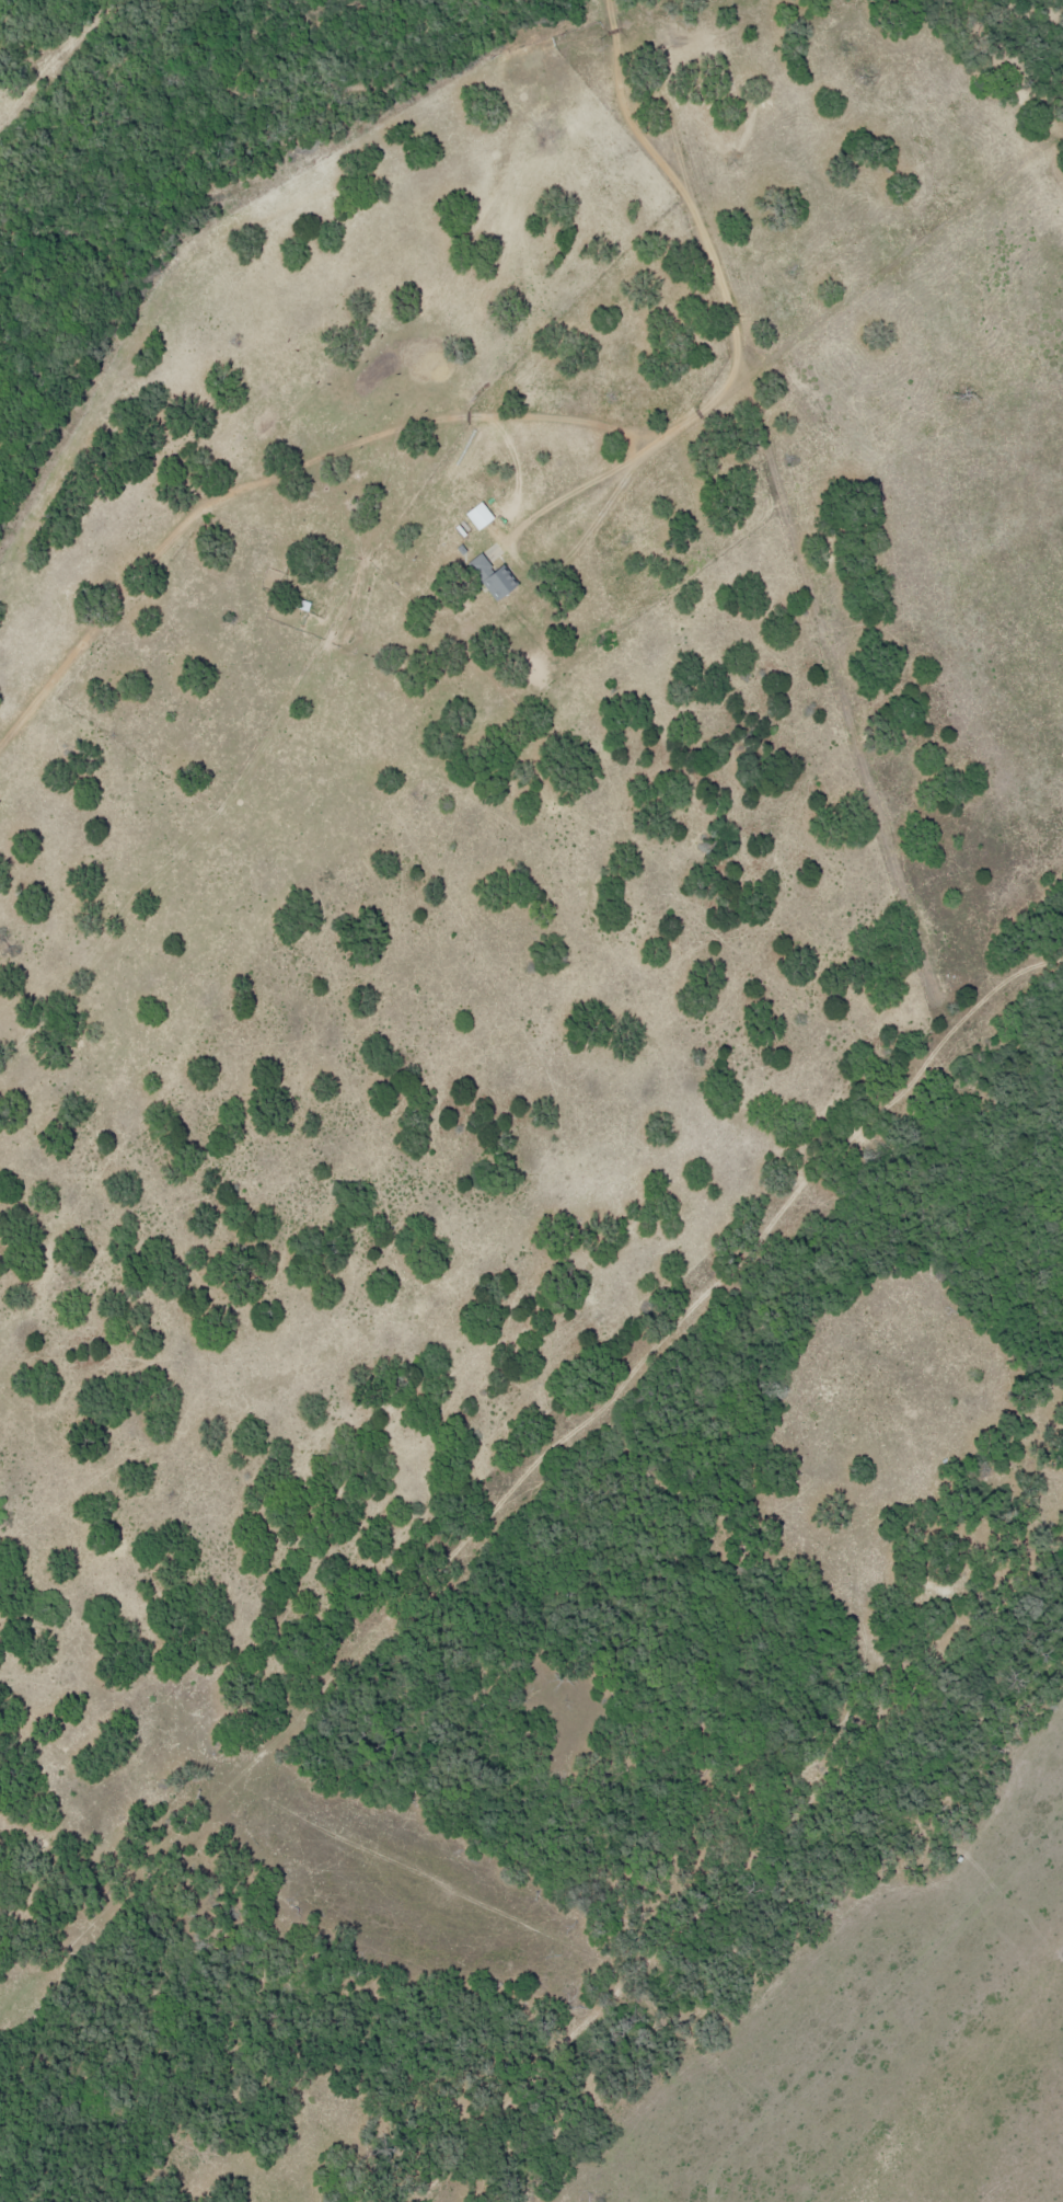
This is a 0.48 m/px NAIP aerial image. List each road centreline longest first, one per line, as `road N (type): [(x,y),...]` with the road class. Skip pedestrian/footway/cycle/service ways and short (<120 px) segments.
road 1 (track): [(0,752),(174,535),(229,496),(348,445),(457,415),(667,435),(738,371),(738,333),(718,263),(625,116),(614,0)]
road 2 (track): [(936,0),(1062,128)]

